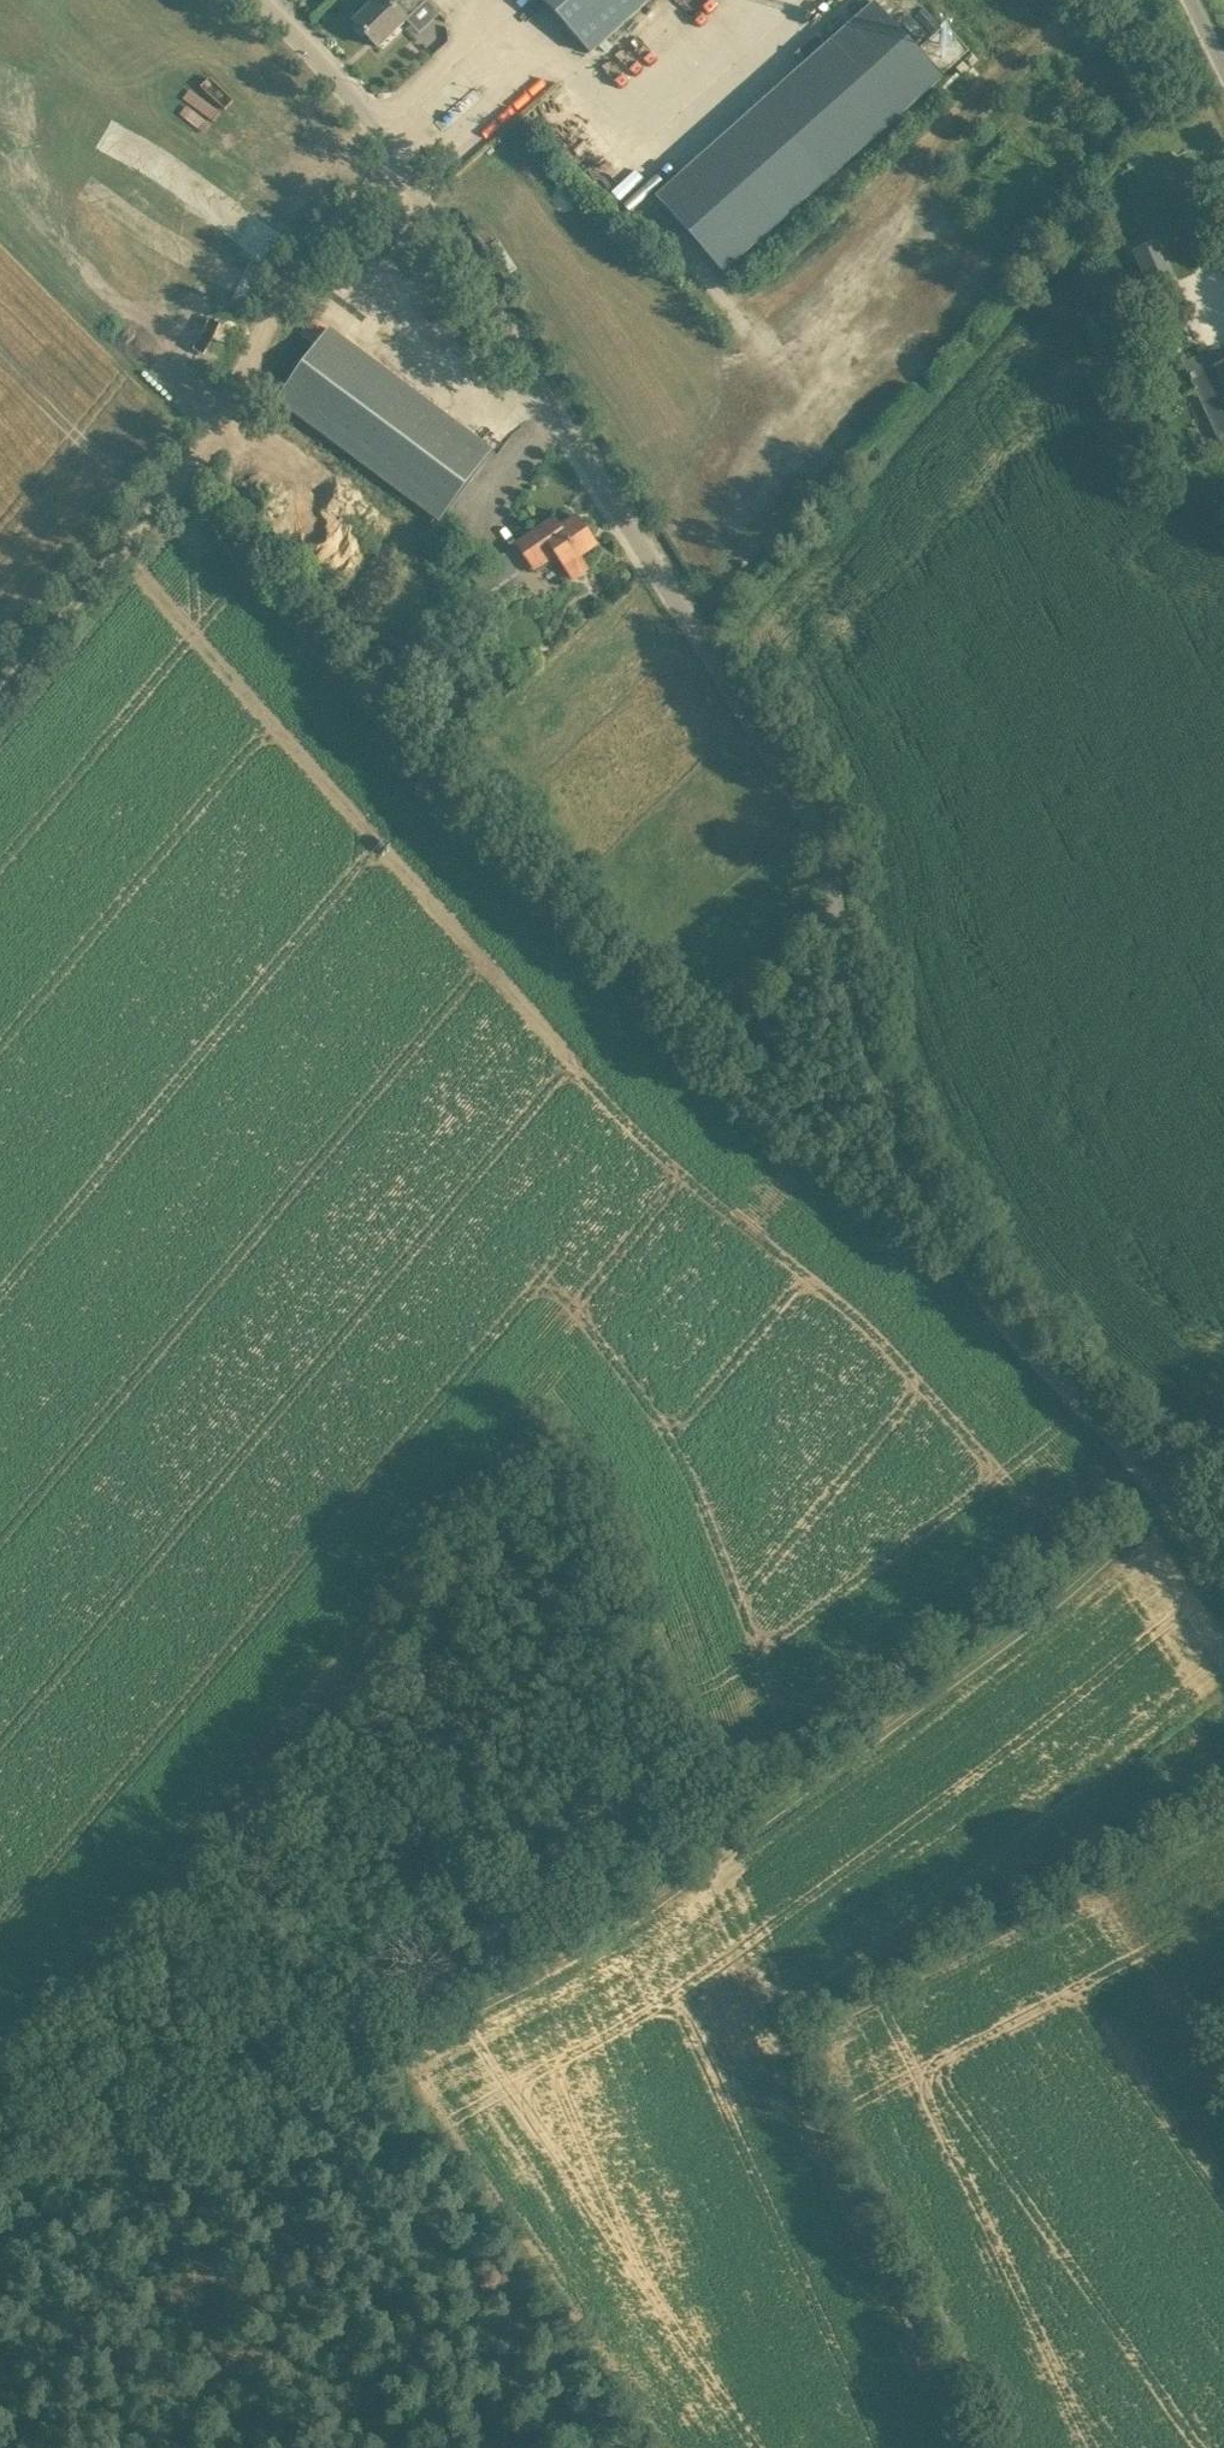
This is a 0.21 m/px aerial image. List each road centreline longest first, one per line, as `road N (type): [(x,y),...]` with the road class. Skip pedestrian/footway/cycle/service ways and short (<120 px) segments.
road 1 (unclassified): [(1223,1571),(1141,1460),(991,1308),(935,1212),(850,1006),(812,825),(394,156),(353,98),(259,0)]
road 2 (track): [(1223,1453),(1076,1585),(706,1869),(599,1941),(321,2086),(225,2127),(111,2164),(0,2185)]
road 3 (track): [(0,702),(223,439),(271,326),(394,156)]

